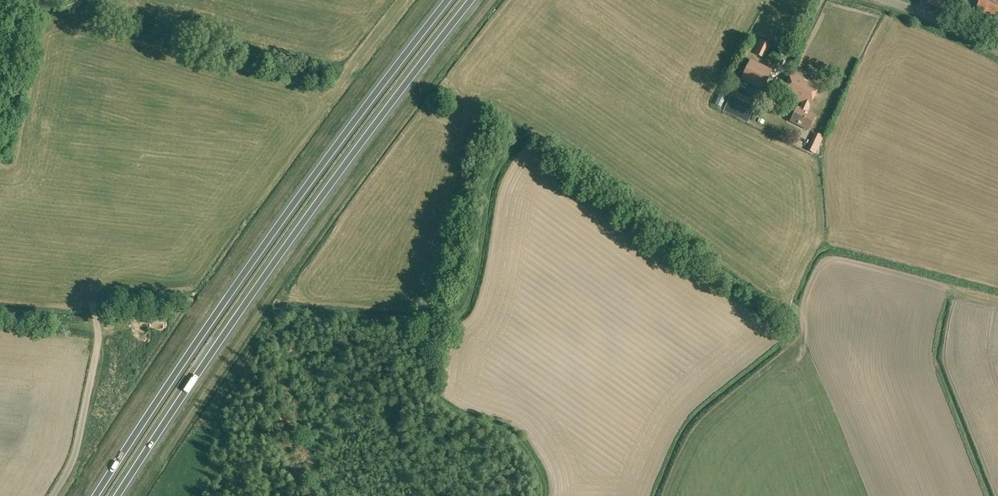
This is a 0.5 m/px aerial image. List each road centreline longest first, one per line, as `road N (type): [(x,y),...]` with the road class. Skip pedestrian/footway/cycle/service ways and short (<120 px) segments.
road 1 (trunk): [(118,495),(303,223),(472,0)]
road 2 (trunk): [(448,0),(215,315),(95,495)]
road 3 (unclassified): [(93,306),(99,332),(79,438),(50,495)]
road 4 (unclassified): [(997,49),(883,0)]

